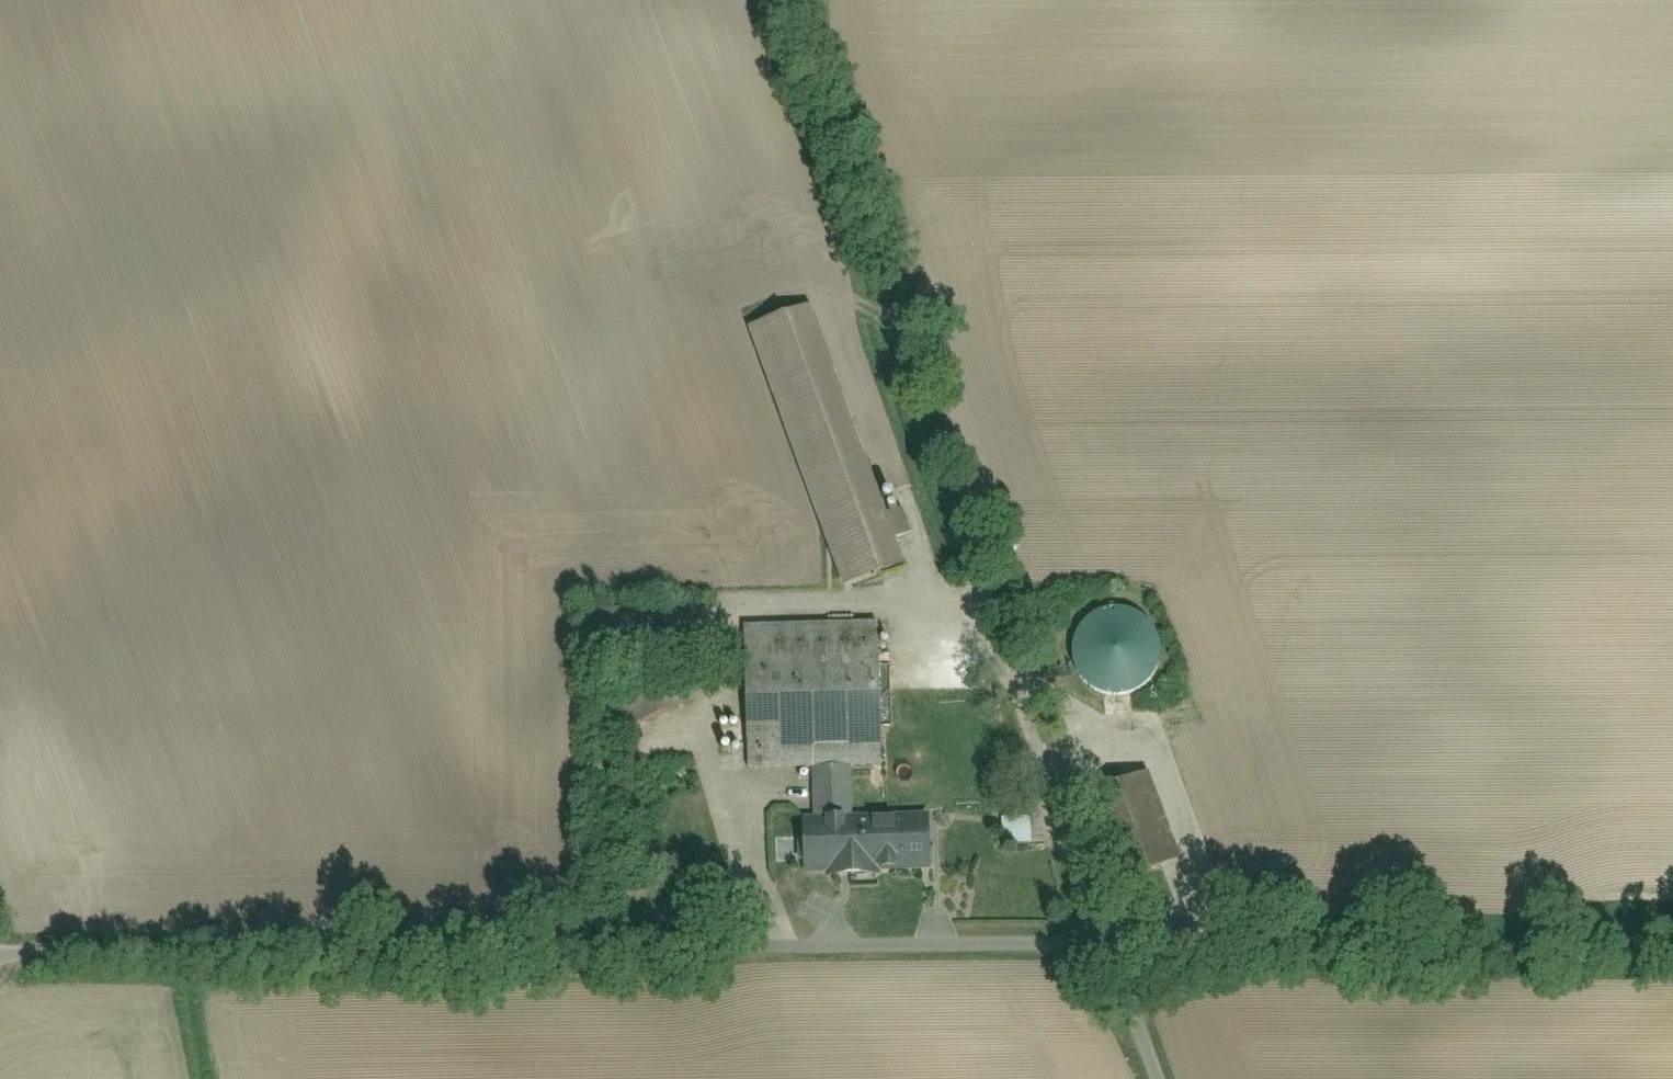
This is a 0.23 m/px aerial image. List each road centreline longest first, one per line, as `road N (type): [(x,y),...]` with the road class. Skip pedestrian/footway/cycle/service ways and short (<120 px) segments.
road 1 (residential): [(0,952),(1098,944)]
road 2 (residential): [(1098,944),(1672,946)]
road 3 (residential): [(1149,1078),(1098,944)]

